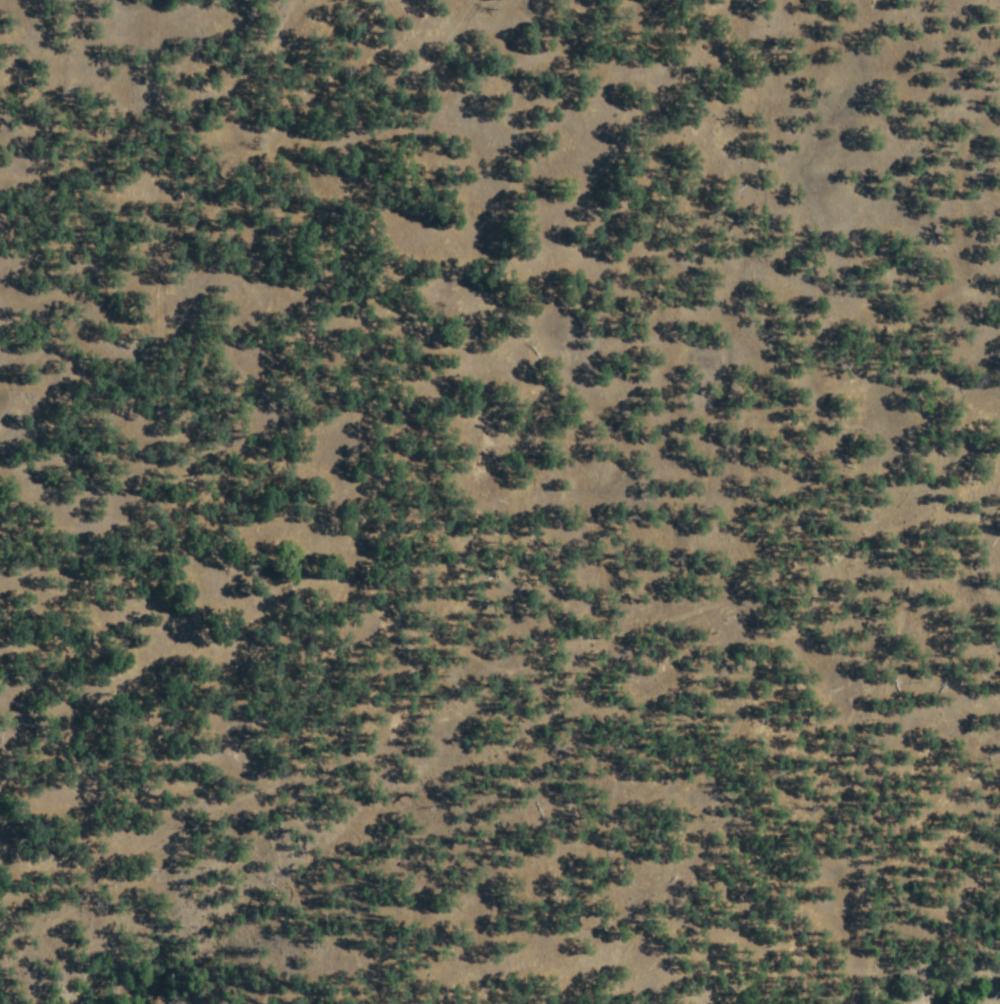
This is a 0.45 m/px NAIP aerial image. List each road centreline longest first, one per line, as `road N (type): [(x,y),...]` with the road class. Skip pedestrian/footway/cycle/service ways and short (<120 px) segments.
road 1 (track): [(0,962),(117,856),(180,819),(386,742),(507,670)]
road 2 (track): [(507,670),(575,639),(632,630),(800,570),(881,532),(945,527),(999,503)]

